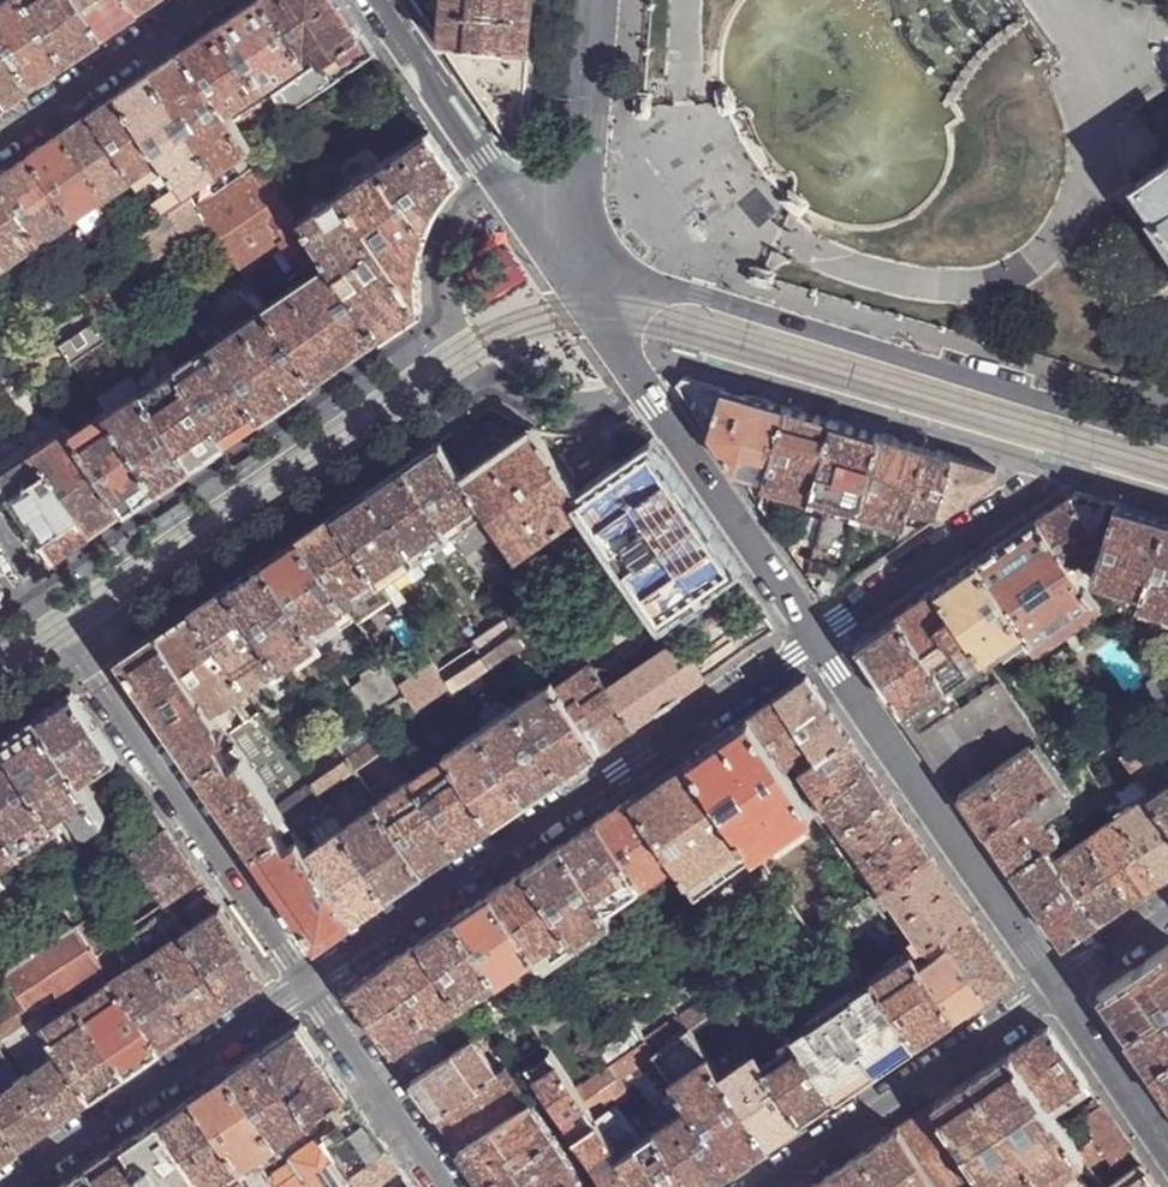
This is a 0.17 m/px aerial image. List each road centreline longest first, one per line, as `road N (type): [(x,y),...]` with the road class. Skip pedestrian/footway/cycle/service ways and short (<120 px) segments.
road 1 (residential): [(818,637),(308,981)]
road 2 (residential): [(308,981),(0,537)]
road 3 (tertiary): [(1072,409),(684,290),(628,280),(572,286)]
road 4 (residential): [(572,286),(818,637)]
road 5 (residential): [(818,637),(1060,982)]
road 6 (residential): [(818,637),(1074,467),(1080,435),(1072,409)]
road 7 (residential): [(308,981),(5,1186)]
road 8 (residential): [(768,1186),(1060,982)]
road 9 (residential): [(375,0),(572,286)]
road 10 (tertiary): [(595,0),(572,286)]
road 11 (residential): [(448,1186),(308,981)]
road 12 (residential): [(0,136),(200,0)]
road 13 (residential): [(1060,982),(1167,1136)]
road 14 (residential): [(1167,911),(1060,982)]

